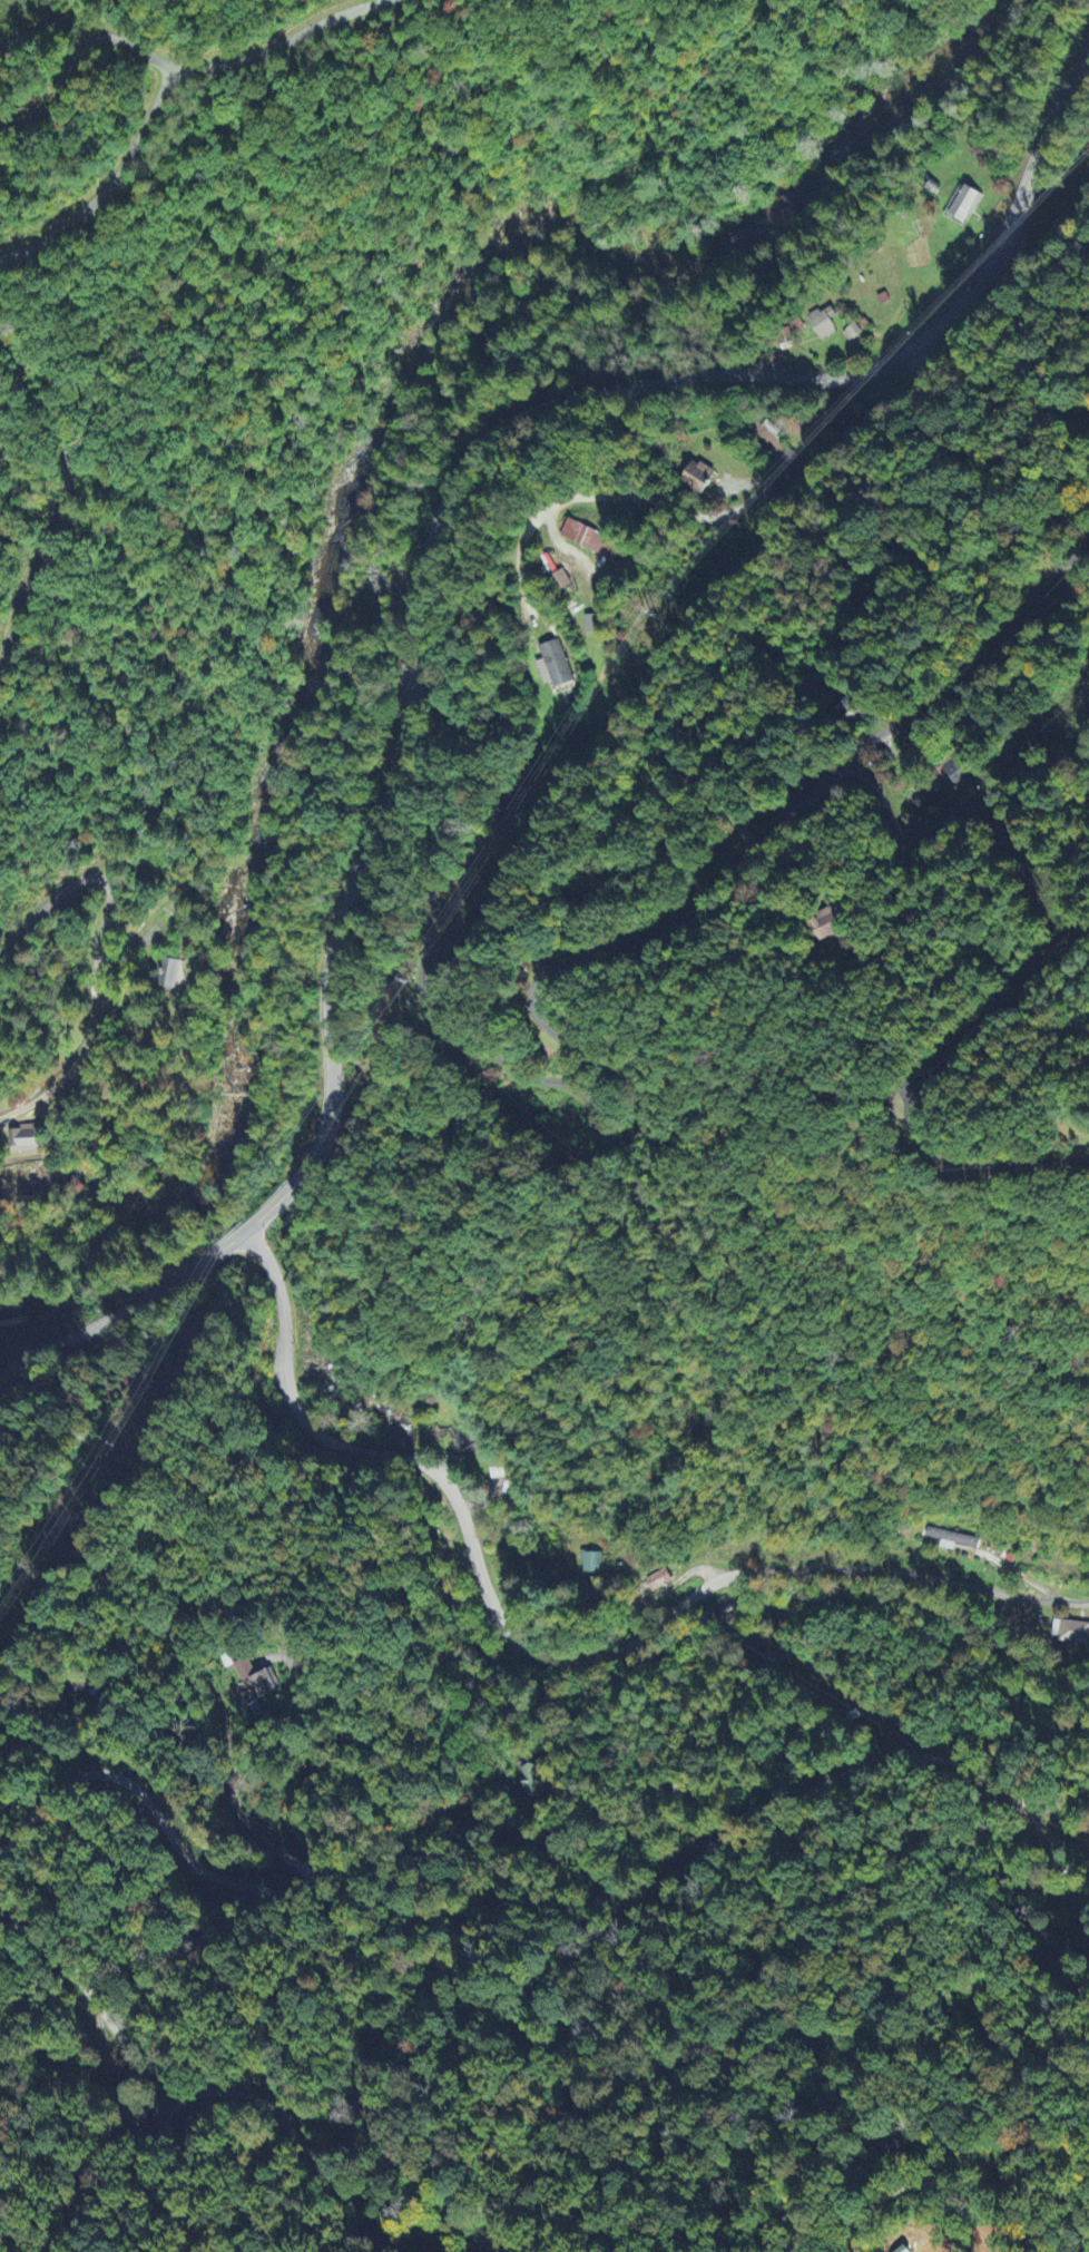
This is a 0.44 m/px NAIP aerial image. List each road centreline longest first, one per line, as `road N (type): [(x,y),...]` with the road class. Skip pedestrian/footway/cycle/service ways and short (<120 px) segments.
road 1 (primary): [(0,1364),(80,1343),(168,1287),(281,1201),(330,1137),(337,943),(406,757),(429,549),(448,495),(487,433),(531,409),(630,390),(706,380),(832,381),(899,363),(956,314),(1002,248),(1088,46)]
road 2 (residential): [(414,665),(441,692),(450,715),(422,982),(429,1007),(447,1028),(522,1074),(588,1097),(602,1140),(622,1146),(638,1130),(627,1071),(558,1037),(538,1017),(534,990),(546,973),(659,930),(844,771),(873,781),(893,825),(931,836),(985,792),(1027,772),(1075,763),(1088,736)]
road 3 (residential): [(0,1855),(76,1782),(114,1780),(199,1869),(278,1896),(302,1892),(362,1929),(408,1938),(493,1911),(627,1900),(774,1811),(881,1765),(932,1757),(1005,1790),(1046,1840),(1088,1862)]
road 4 (residential): [(1088,1604),(900,1575),(748,1574),(699,1590),(616,1656),(571,1666),(547,1659),(526,1648),(493,1609),(445,1482),(409,1460),(344,1449),(300,1418),(284,1367),(281,1300),(248,1231)]
road 5 (track): [(524,607),(513,555),(521,533),(555,501),(641,500),(704,518),(735,512),(876,432),(911,391),(922,346)]
road 6 (residential): [(0,1931),(49,1942),(133,2057),(157,2077),(177,2091),(251,2102),(275,2122),(361,2239),(385,2251)]
road 7 (residential): [(1088,941),(925,1081),(910,1106),(915,1136),(942,1162),(987,1169),(1088,1162)]
road 8 (residential): [(302,1892),(306,1876),(257,1834),(241,1807),(233,1732),(209,1685),(126,1588),(98,1583),(80,1627)]
road 9 (residential): [(0,952),(40,909),(78,884),(101,889),(84,1048),(53,1088),(0,1119)]
road 10 (residential): [(844,771),(862,745),(995,674),(1042,580),(1088,549)]
road 11 (residential): [(170,74),(109,186),(38,246),(0,260)]
road 12 (residential): [(382,0),(241,62),(170,74)]
road 13 (residential): [(0,123),(30,125),(56,105),(101,37),(170,74)]
road 14 (residential): [(852,2251),(866,2220),(900,2189),(953,2191),(1022,2177)]
road 15 (residential): [(663,1619),(676,1673),(653,1735)]

